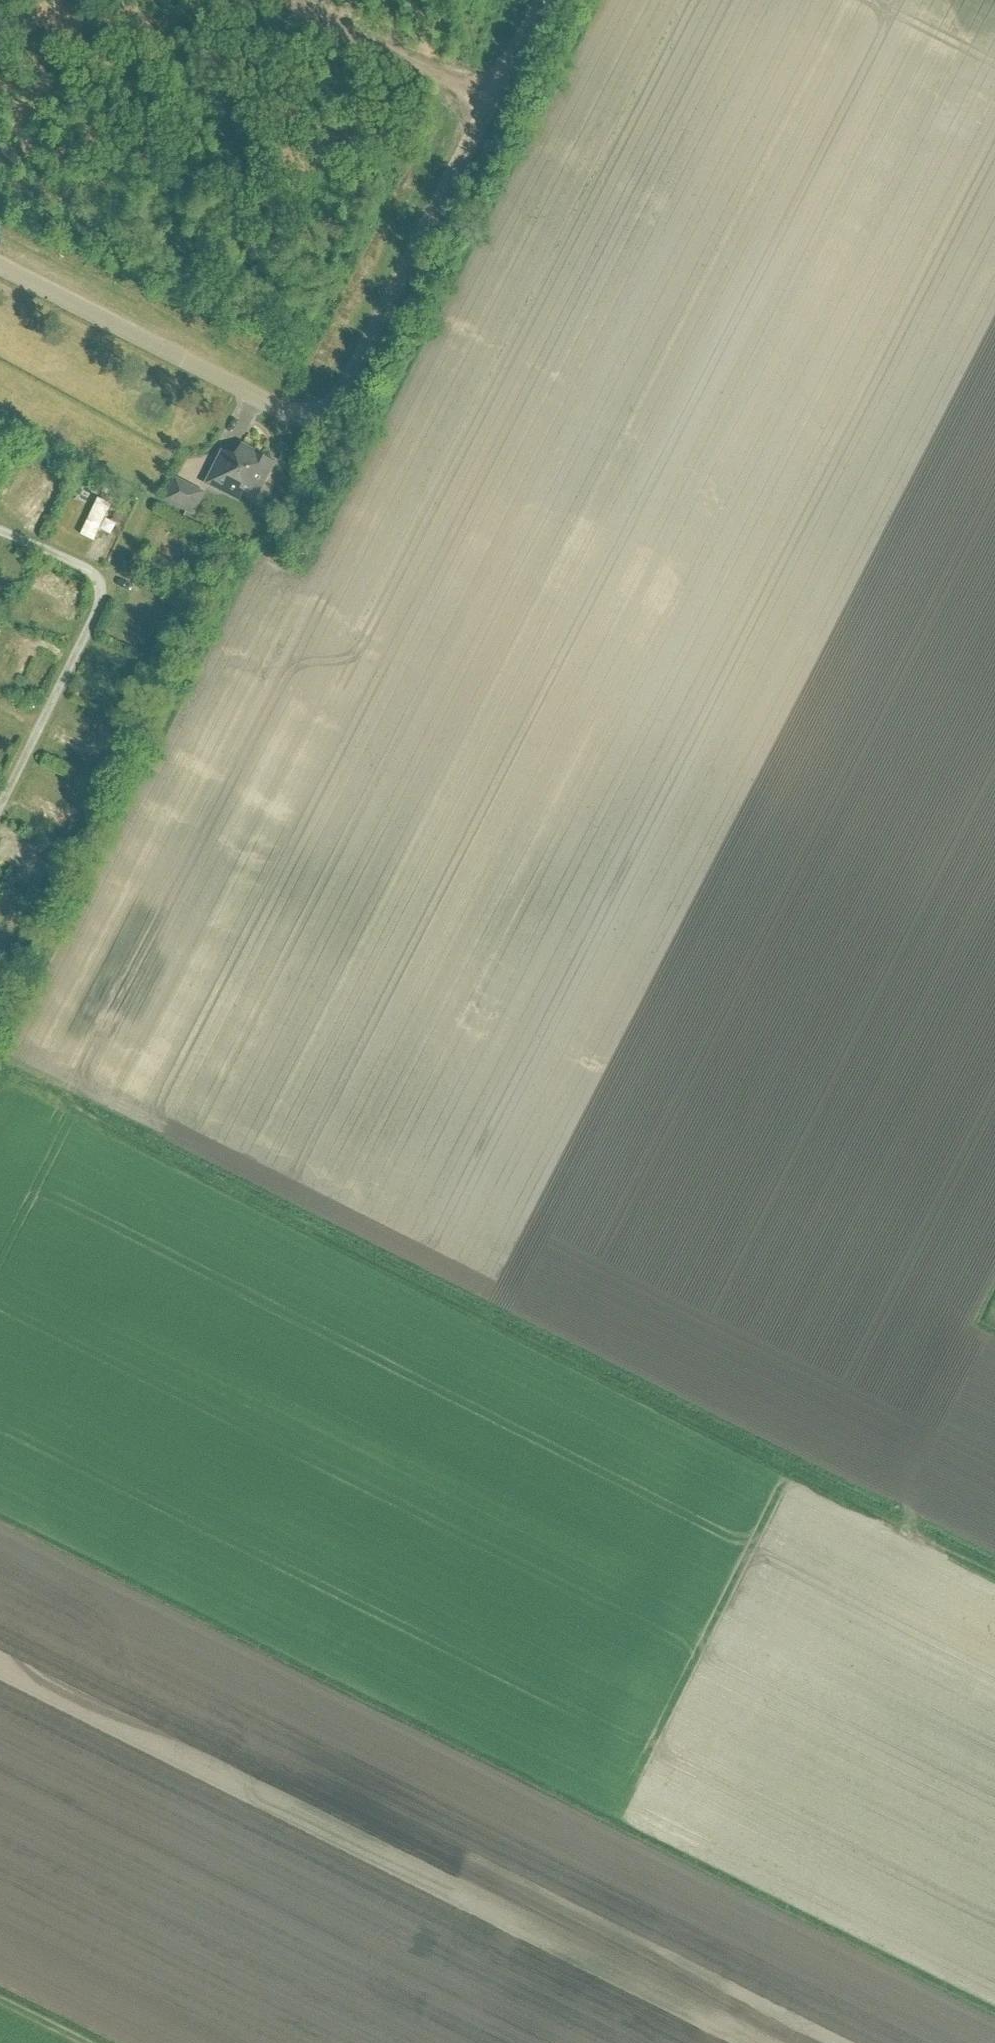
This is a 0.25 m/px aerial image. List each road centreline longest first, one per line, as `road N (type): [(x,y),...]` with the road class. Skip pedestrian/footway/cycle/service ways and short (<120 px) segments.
road 1 (unclassified): [(544,0),(346,387),(313,416),(276,412),(0,267)]
road 2 (track): [(491,103),(286,0)]

